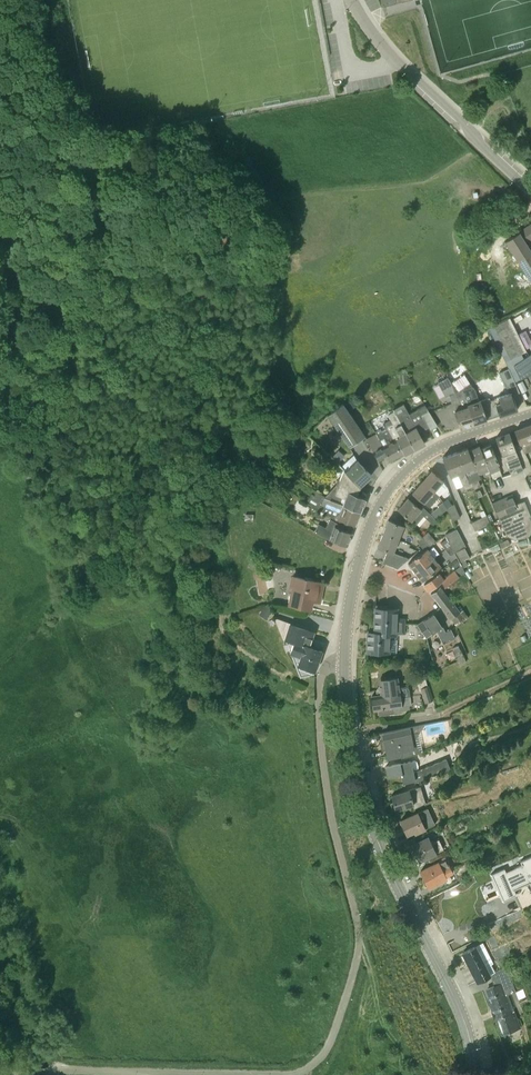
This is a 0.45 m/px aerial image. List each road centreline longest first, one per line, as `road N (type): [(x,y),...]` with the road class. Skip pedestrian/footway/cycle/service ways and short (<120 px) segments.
road 1 (tertiary): [(476,1074),(463,1017),(382,848),(354,757),(345,677),(358,563)]
road 2 (residential): [(530,189),(416,79),(352,0)]
road 3 (tertiary): [(358,563),(382,500),(412,466),(447,443),(530,414)]

